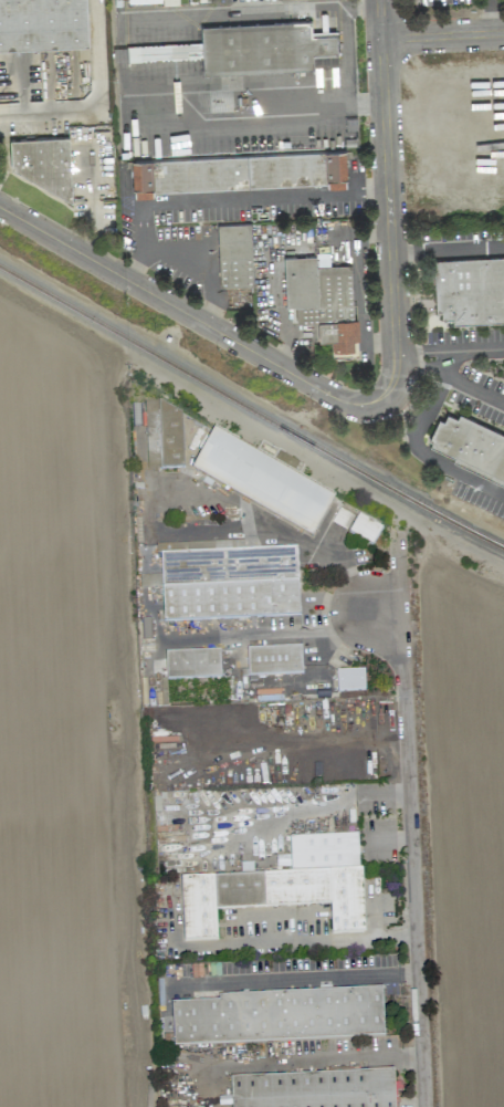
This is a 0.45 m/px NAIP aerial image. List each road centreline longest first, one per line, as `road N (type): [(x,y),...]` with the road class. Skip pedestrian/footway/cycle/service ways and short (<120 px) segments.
road 1 (residential): [(366,609),(403,650),(426,1106)]
road 2 (residential): [(0,207),(344,404),(368,405),(386,393)]
road 3 (residential): [(379,0),(396,353),(386,393)]
road 4 (residential): [(503,34),(381,40)]

